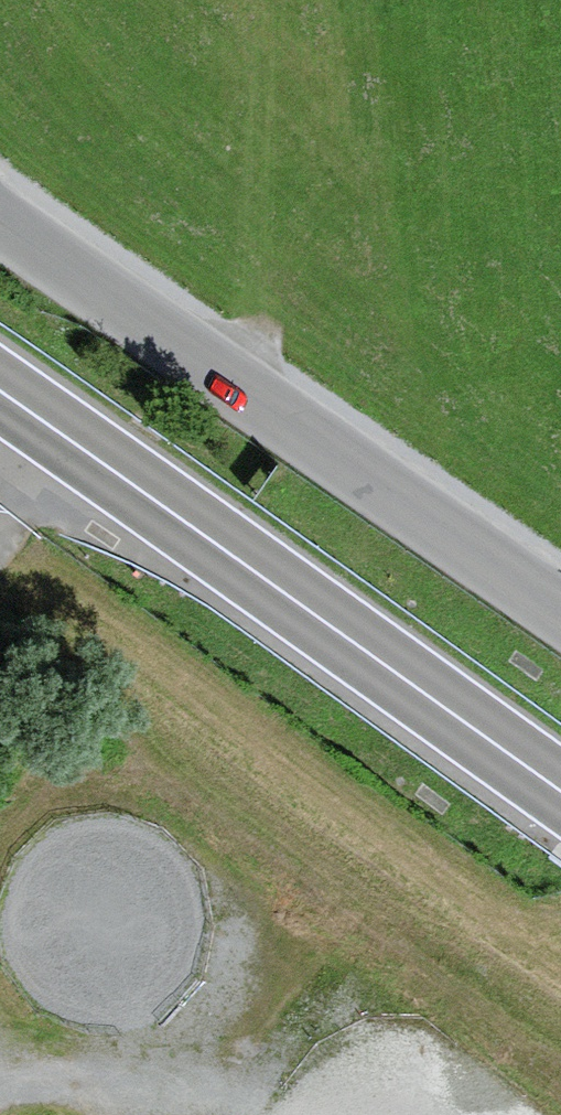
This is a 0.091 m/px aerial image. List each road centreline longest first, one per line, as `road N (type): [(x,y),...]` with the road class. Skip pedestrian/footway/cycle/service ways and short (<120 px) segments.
road 1 (trunk): [(0,390),(560,792)]
road 2 (unclassified): [(560,612),(0,218)]
road 3 (track): [(187,1104),(55,1089),(0,1099)]

